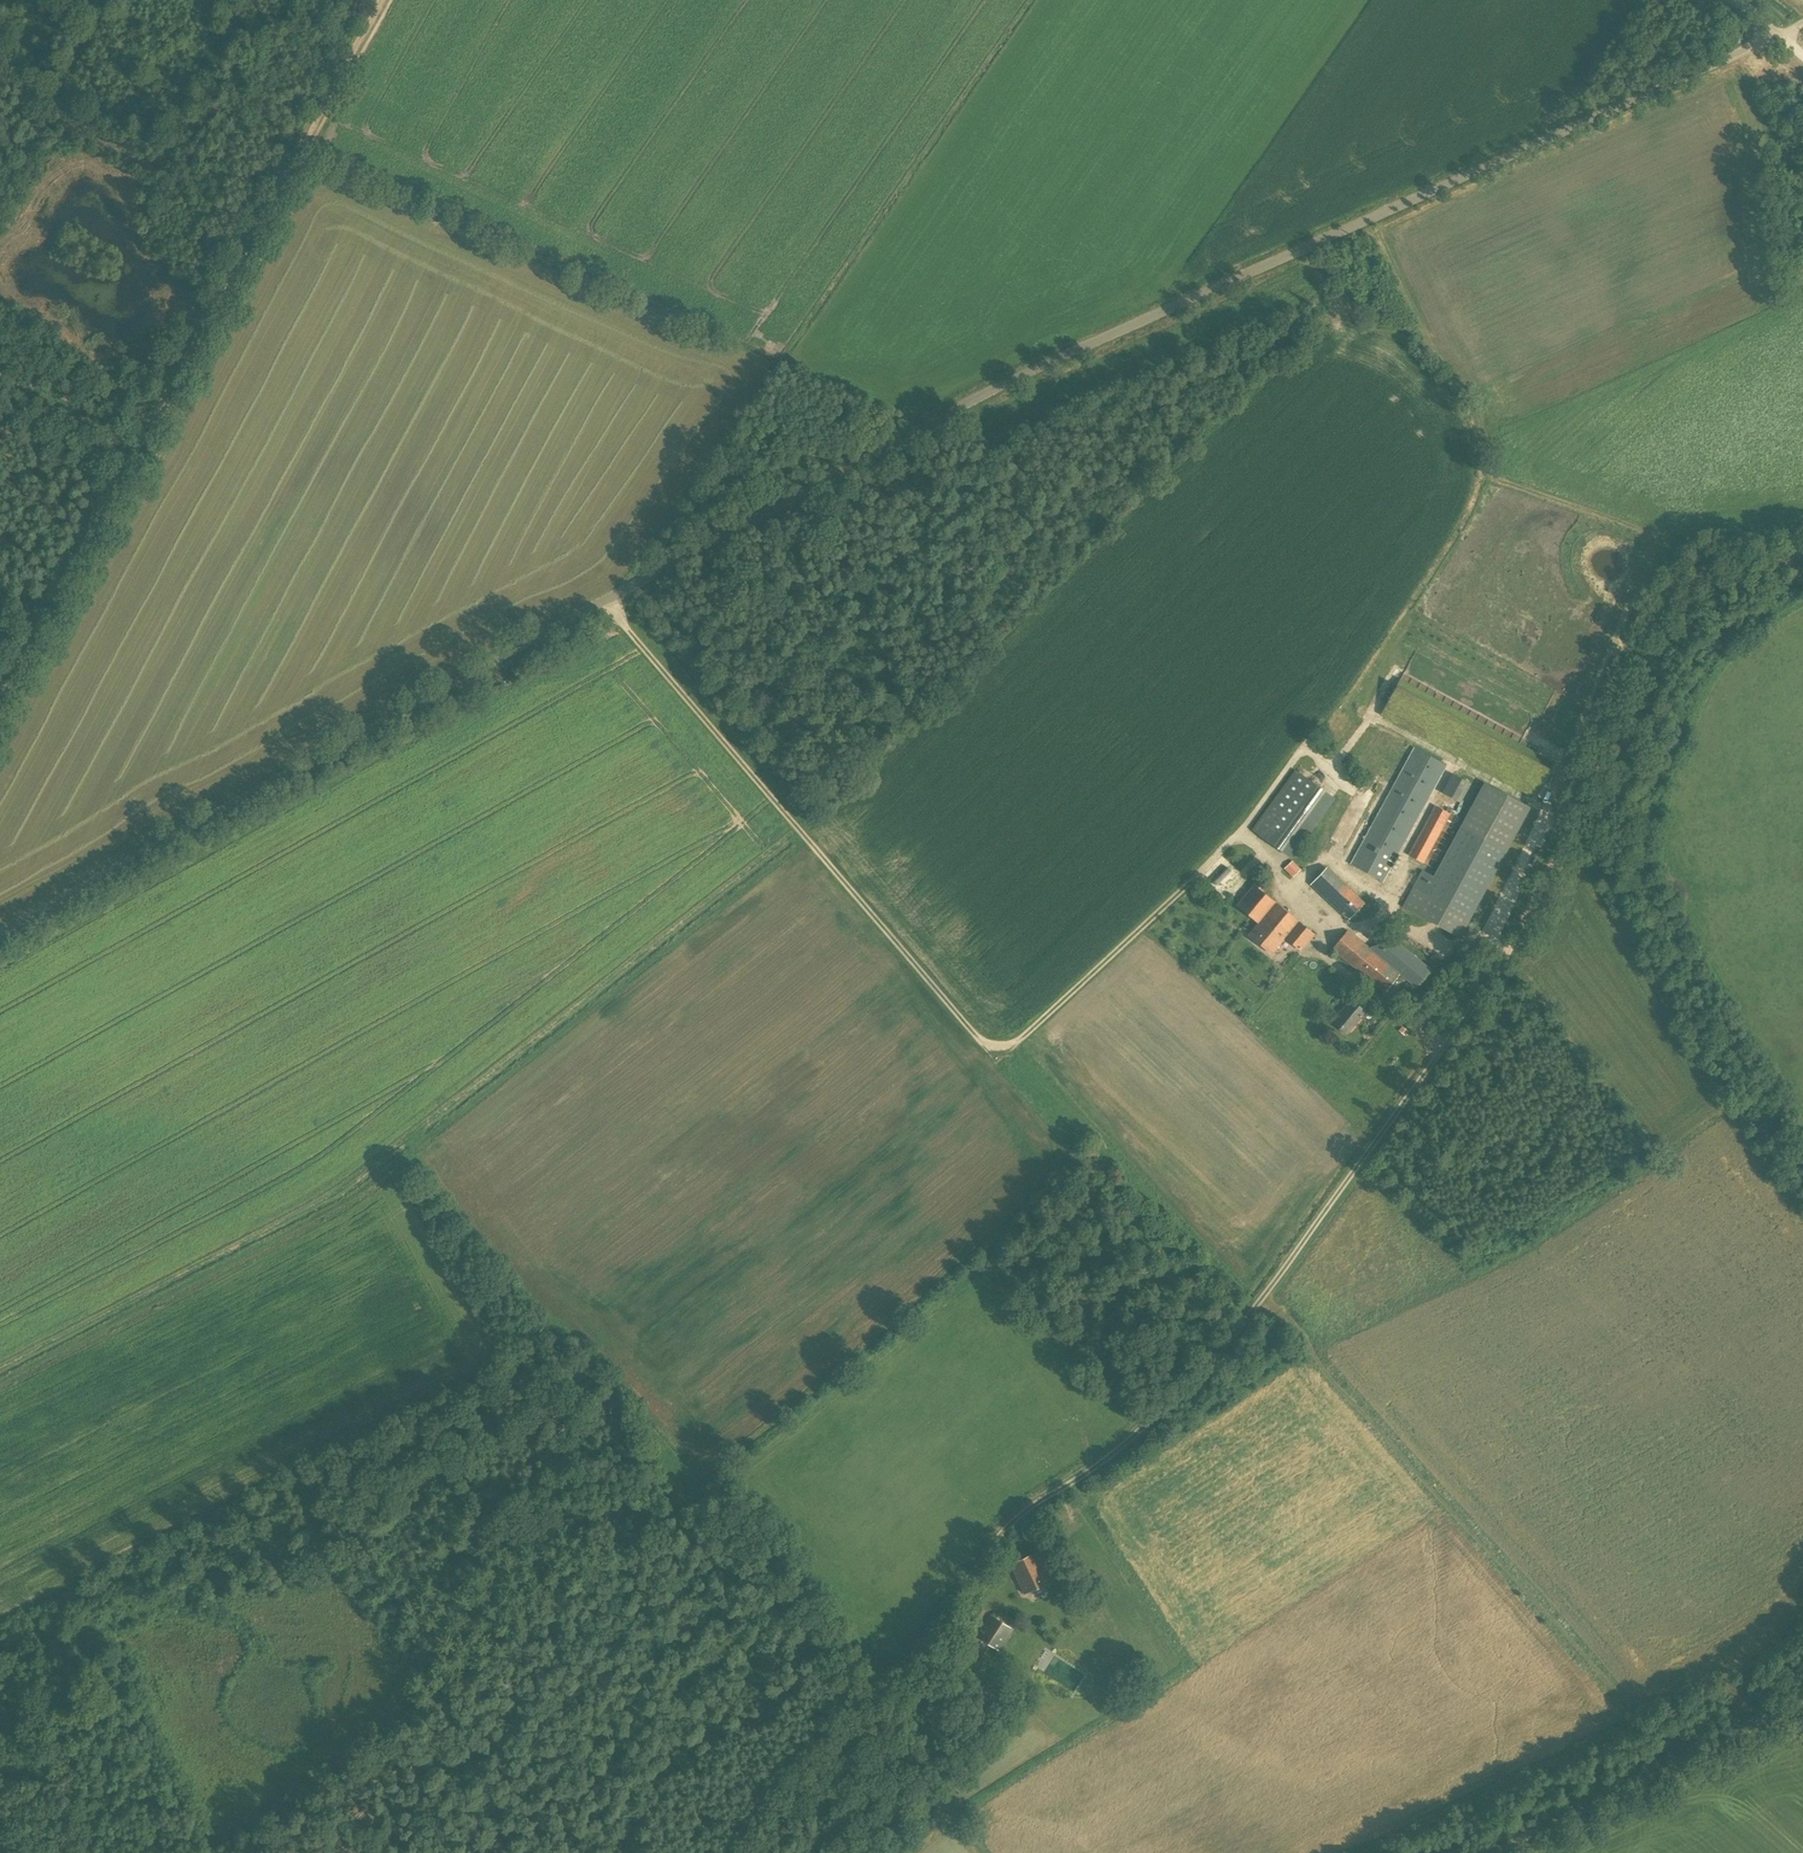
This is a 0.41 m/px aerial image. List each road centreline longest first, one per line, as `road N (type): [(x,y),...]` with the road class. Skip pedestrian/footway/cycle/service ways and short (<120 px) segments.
road 1 (tertiary): [(0,932),(975,400),(1777,34)]
road 2 (track): [(756,1852),(795,1781),(847,1713),(1016,1517),(1075,1475),(1264,1292),(1479,994),(1539,893),(1634,653),(1664,600),(1711,573),(1802,553)]
road 3 (track): [(381,0),(0,697)]
road 4 (unclassified): [(1487,1852),(1802,1693)]

